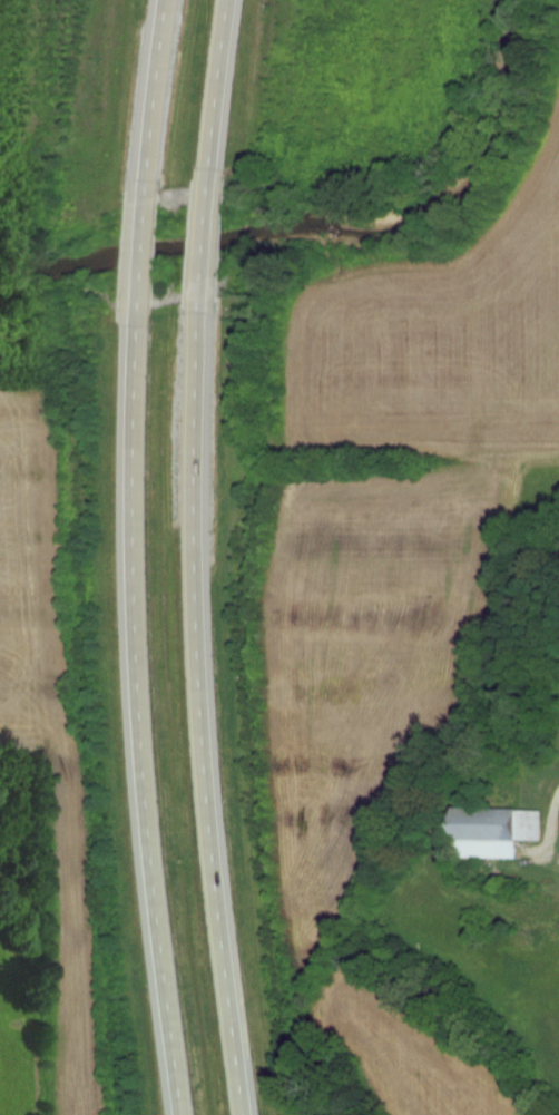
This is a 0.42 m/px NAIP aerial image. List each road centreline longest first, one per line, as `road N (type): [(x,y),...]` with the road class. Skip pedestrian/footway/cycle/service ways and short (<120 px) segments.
road 1 (primary): [(247,1114),(202,708),(198,278),(238,0)]
road 2 (primary): [(170,0),(136,243),(133,537),(180,1114)]

